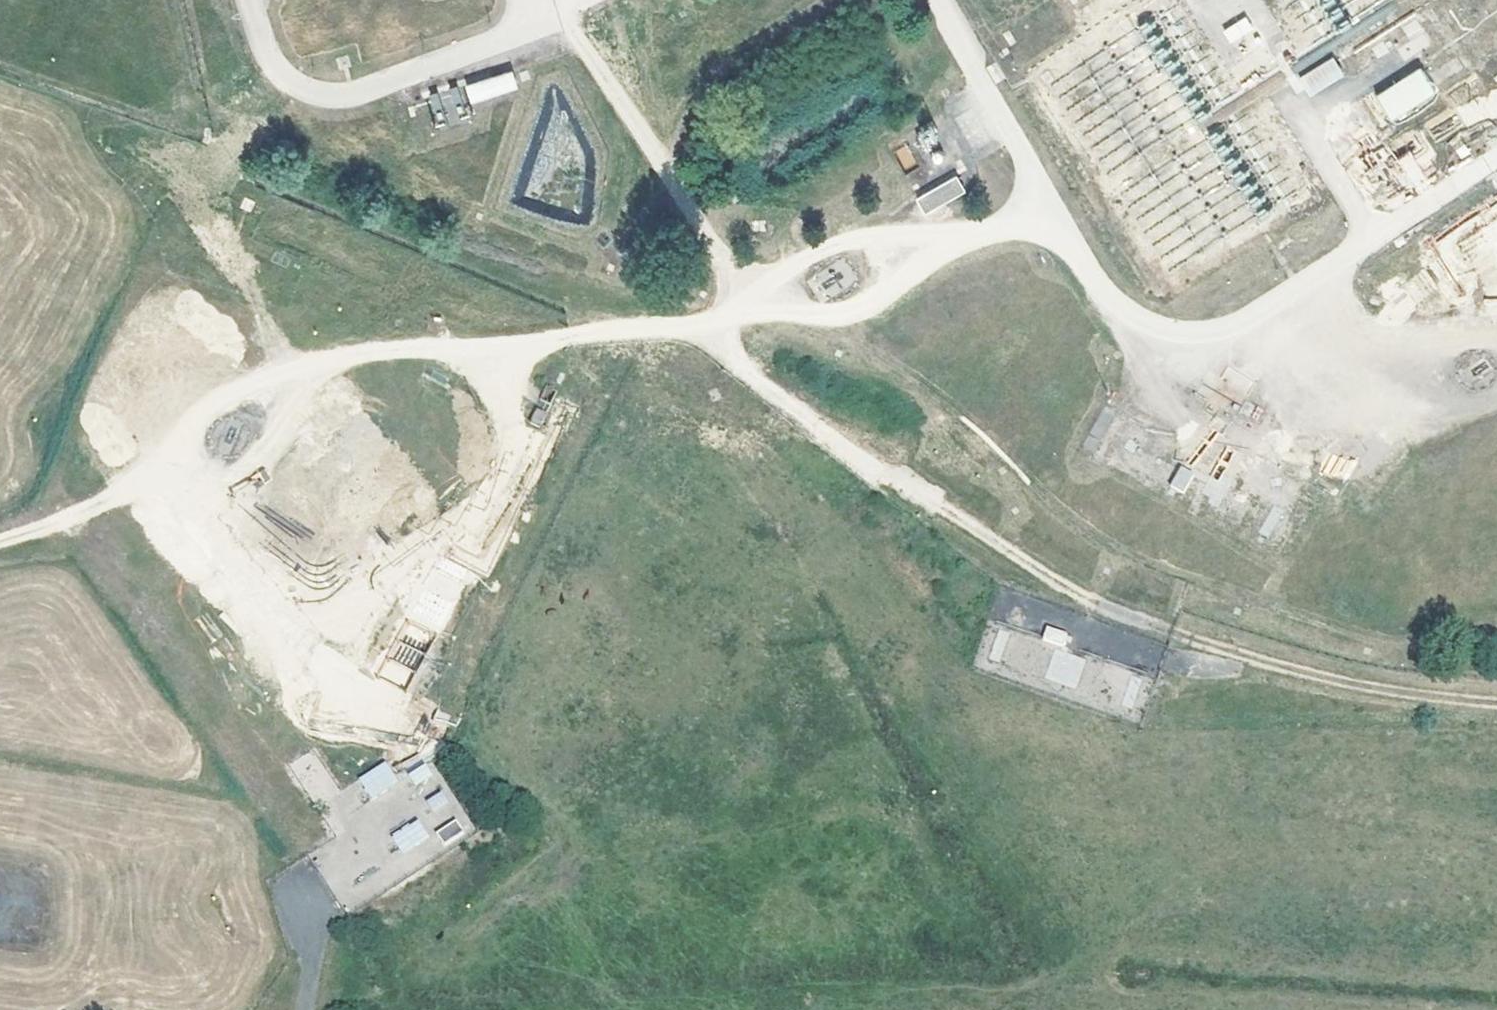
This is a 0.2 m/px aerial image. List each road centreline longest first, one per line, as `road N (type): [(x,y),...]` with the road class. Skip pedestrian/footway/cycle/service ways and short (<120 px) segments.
road 1 (track): [(1496,703),(1368,688),(1116,613),(924,502),(720,346),(702,323)]
road 2 (track): [(523,5),(557,17),(575,36),(749,307)]

